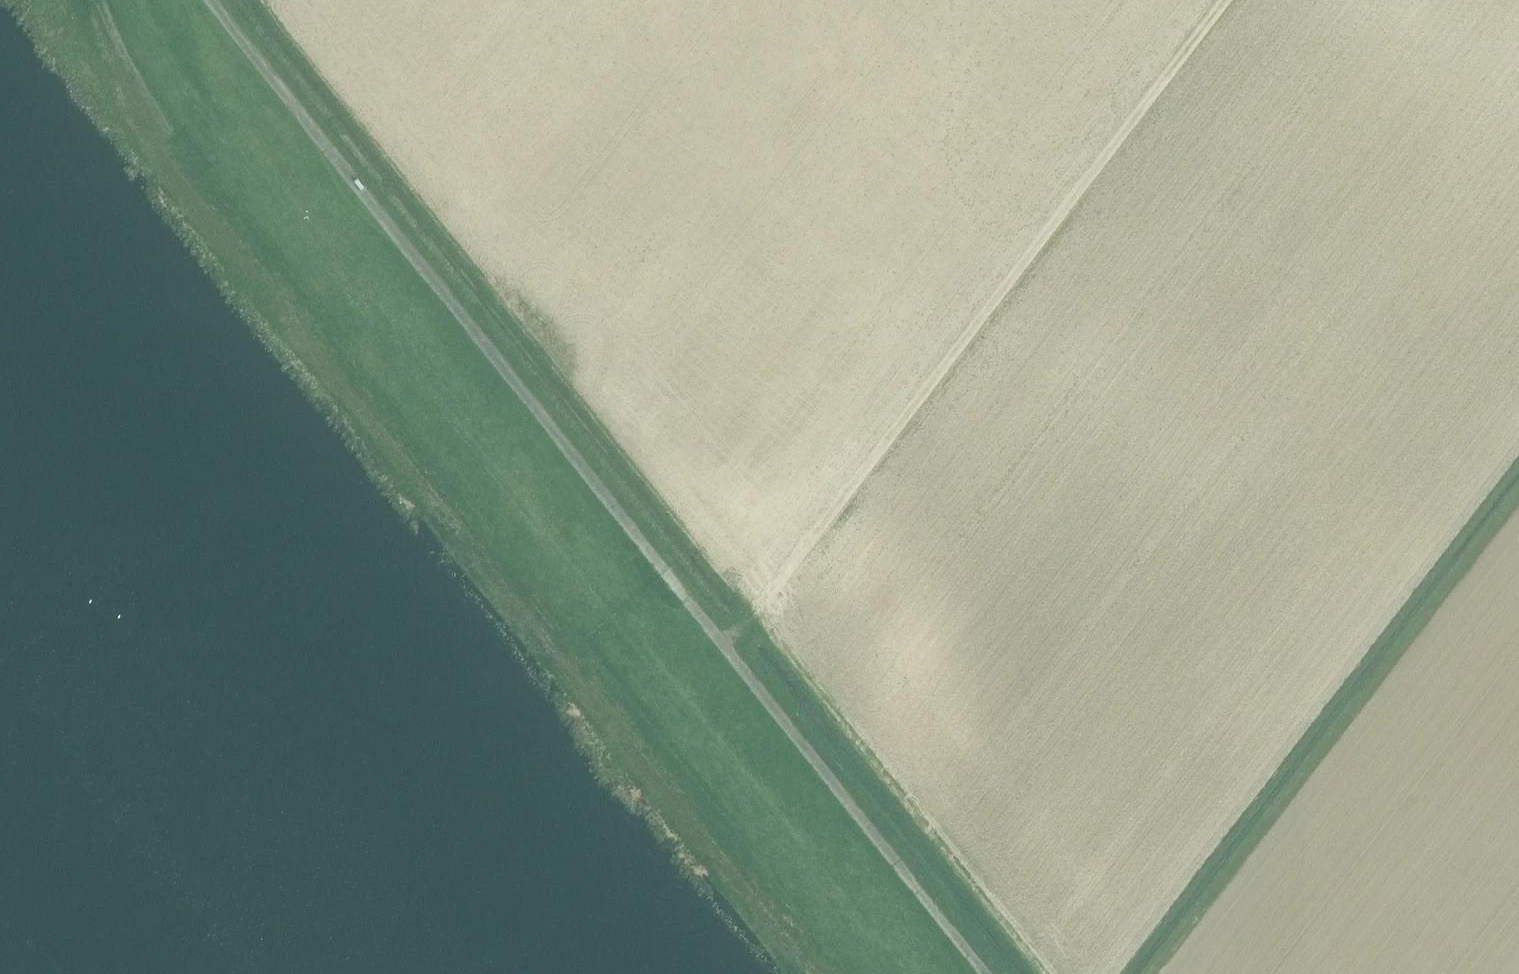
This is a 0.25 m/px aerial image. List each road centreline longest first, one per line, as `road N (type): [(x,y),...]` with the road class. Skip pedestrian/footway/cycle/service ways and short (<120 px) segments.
road 1 (track): [(211,0),(984,973)]

